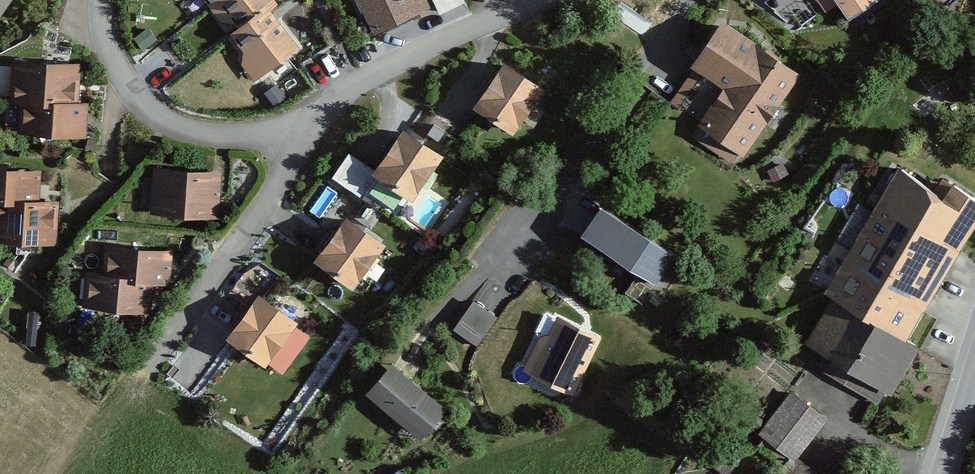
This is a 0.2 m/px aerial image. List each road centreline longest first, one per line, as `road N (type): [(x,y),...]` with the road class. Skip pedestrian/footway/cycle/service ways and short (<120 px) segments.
road 1 (residential): [(310,120),(289,171),(149,374)]
road 2 (residential): [(310,120),(269,135),(226,138),(163,118),(118,62),(106,0)]
road 3 (residential): [(552,0),(418,54),(310,120)]

